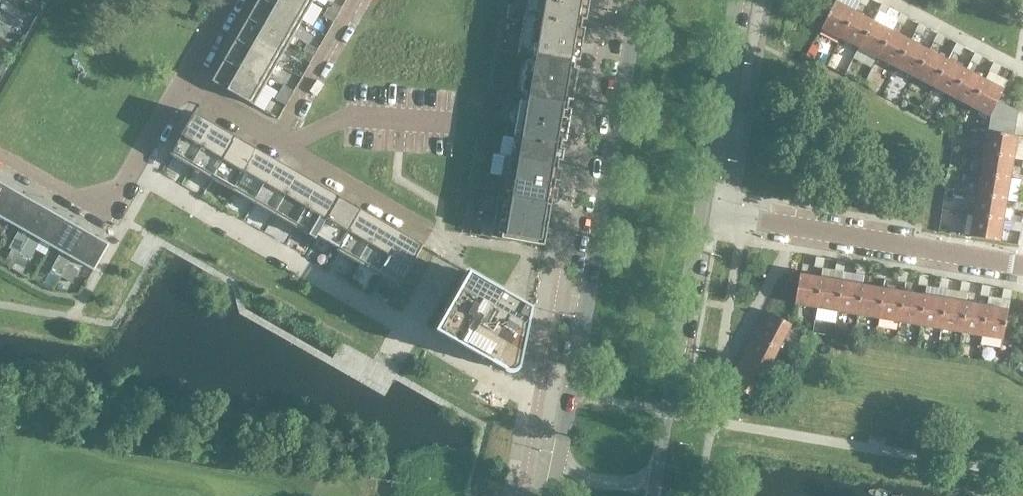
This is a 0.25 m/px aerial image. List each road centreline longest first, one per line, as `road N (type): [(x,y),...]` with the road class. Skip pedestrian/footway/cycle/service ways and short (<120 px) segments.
road 1 (tertiary): [(636,0),(562,440)]
road 2 (residential): [(203,94),(449,246),(391,355)]
road 3 (residential): [(230,0),(109,216),(0,155)]
road 4 (residential): [(1022,267),(700,208)]
road 5 (tertiary): [(660,454),(700,208)]
road 6 (tertiary): [(700,208),(736,0)]
road 7 (unclassified): [(562,440),(564,462),(589,479),(641,480),(660,454)]

